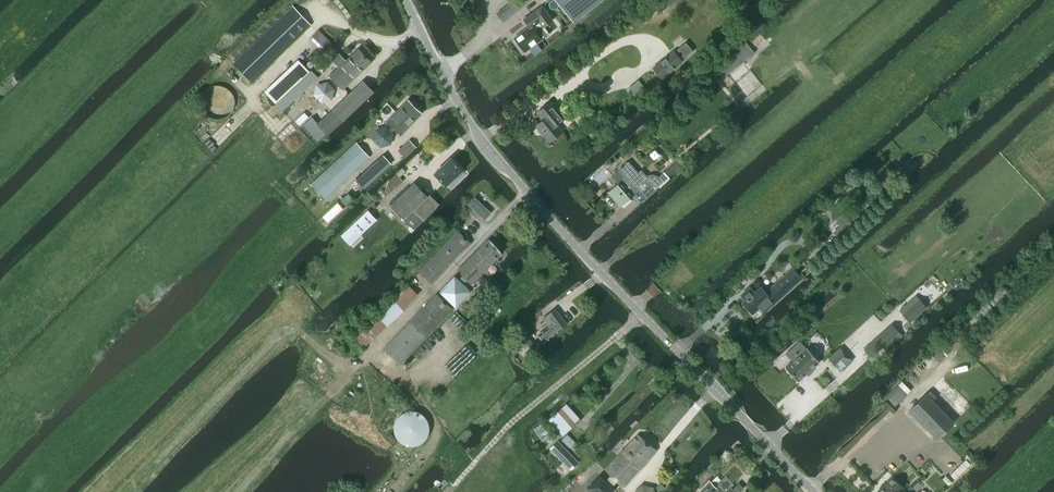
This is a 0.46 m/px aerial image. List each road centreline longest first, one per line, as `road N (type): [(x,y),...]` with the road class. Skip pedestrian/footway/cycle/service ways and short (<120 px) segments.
road 1 (tertiary): [(812,491),(527,192),(481,134),(407,0)]

